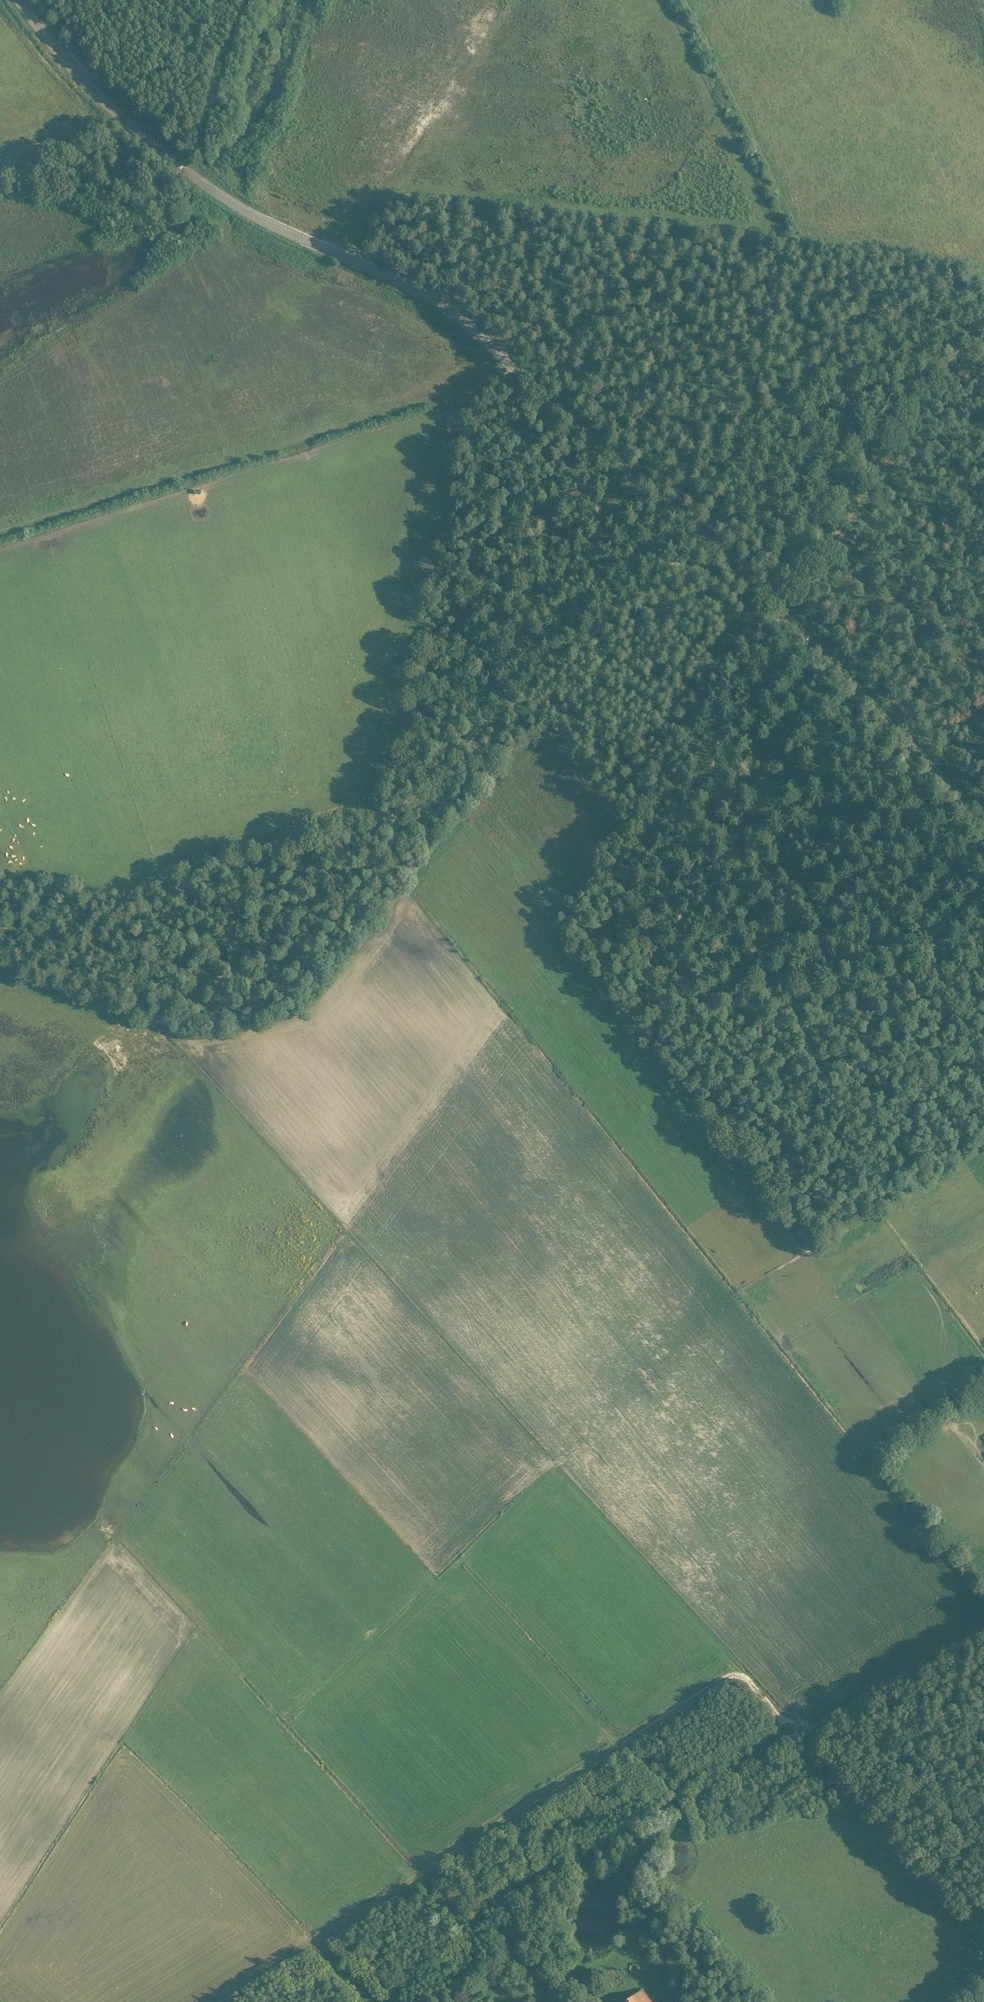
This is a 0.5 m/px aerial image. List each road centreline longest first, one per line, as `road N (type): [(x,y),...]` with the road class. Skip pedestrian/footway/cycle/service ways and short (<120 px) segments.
road 1 (tertiary): [(983,824),(757,591),(464,321),(249,213),(147,147),(101,104),(19,0)]

